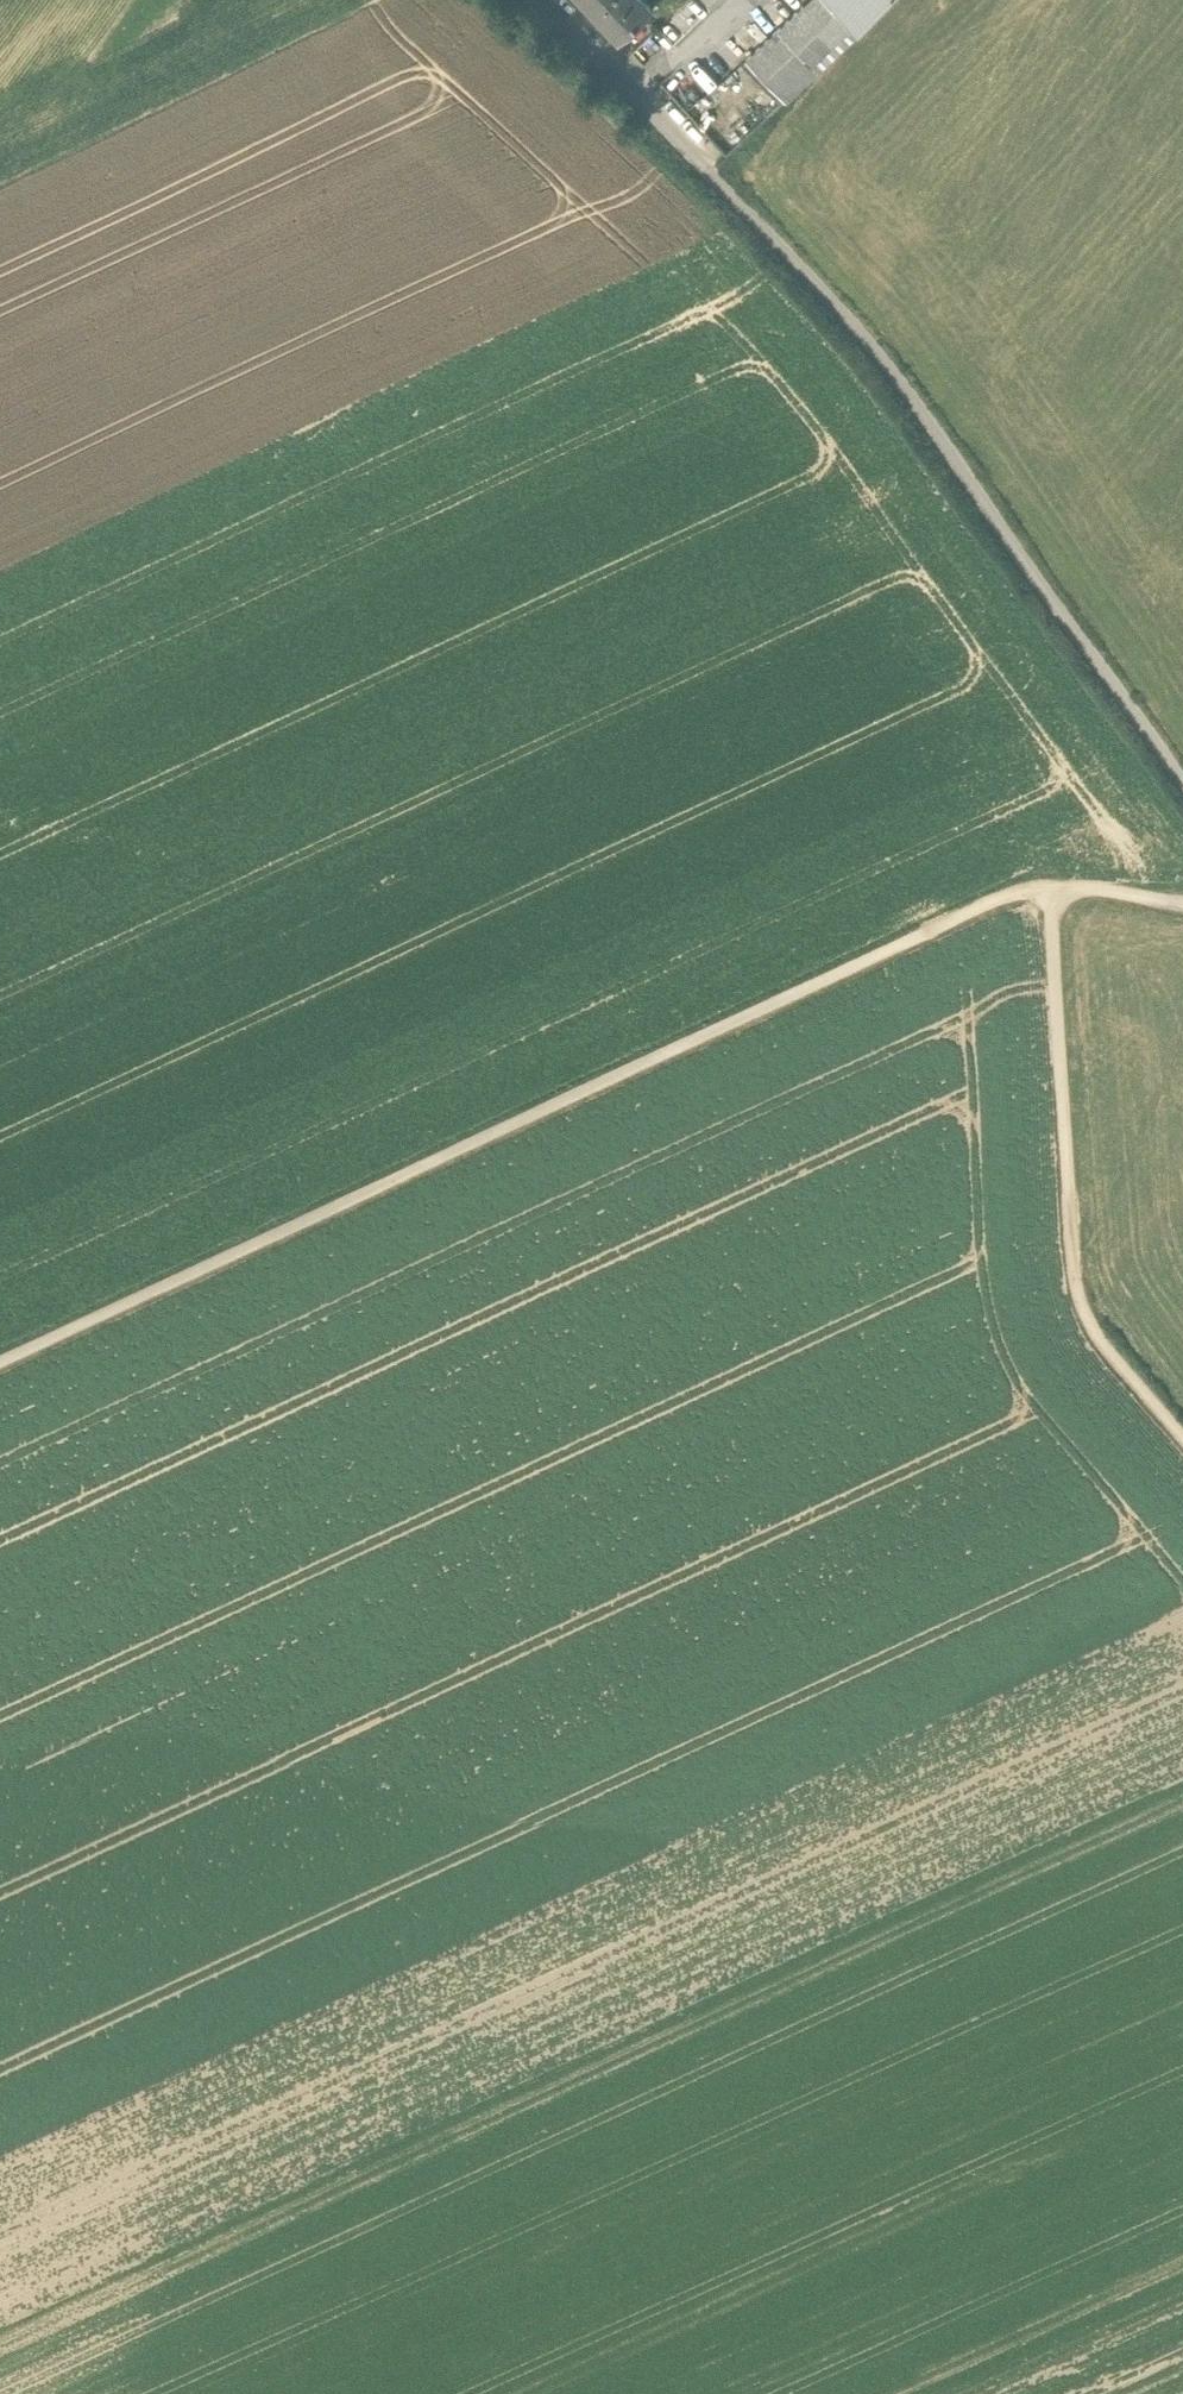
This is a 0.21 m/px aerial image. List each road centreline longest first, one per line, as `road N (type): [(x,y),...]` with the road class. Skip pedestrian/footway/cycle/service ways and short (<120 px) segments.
road 1 (track): [(0,1366),(1017,893),(1101,890),(1182,905)]
road 2 (track): [(1182,1442),(1080,1310),(1049,890)]
road 3 (residential): [(539,0),(708,172)]

